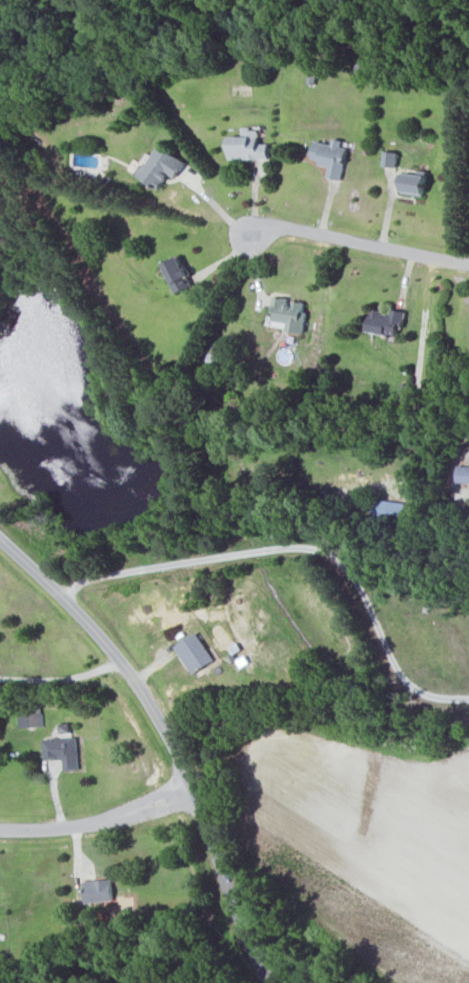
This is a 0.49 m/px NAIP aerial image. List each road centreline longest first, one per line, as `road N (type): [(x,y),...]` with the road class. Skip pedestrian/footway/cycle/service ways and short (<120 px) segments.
road 1 (residential): [(269,982),(192,789),(128,669),(0,539)]
road 2 (residential): [(468,265),(294,229),(252,233)]
road 3 (residential): [(192,789),(59,830),(0,830)]

